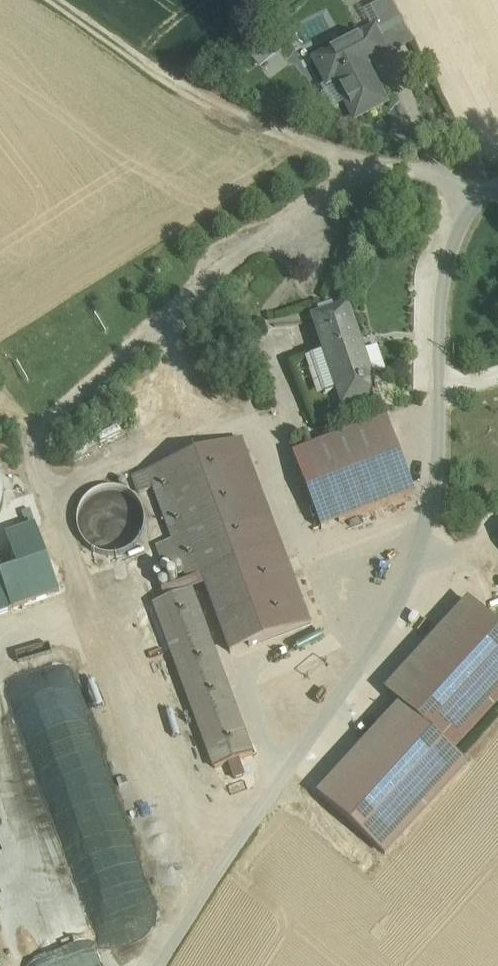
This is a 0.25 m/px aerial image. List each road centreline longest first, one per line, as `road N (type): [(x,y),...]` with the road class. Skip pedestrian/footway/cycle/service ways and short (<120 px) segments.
road 1 (track): [(475,204),(423,170),(385,168),(355,177),(206,284),(40,430),(43,478),(192,922)]
road 2 (unclassified): [(497,186),(475,204),(443,277),(441,468),(416,567),(166,965)]
road 3 (track): [(48,494),(196,431),(255,423),(363,657)]

